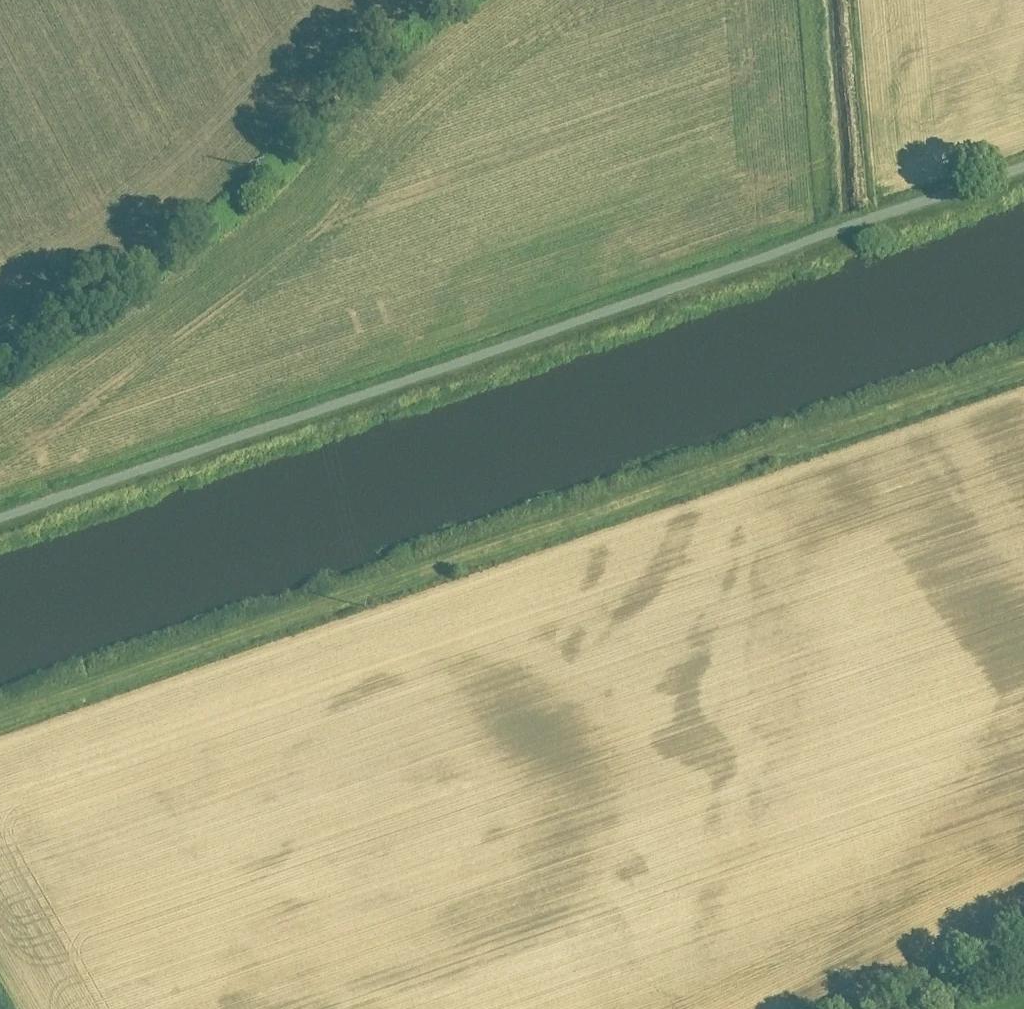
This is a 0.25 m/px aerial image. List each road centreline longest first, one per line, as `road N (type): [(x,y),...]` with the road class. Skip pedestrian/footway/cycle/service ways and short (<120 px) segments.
road 1 (track): [(1023,956),(914,1008)]

